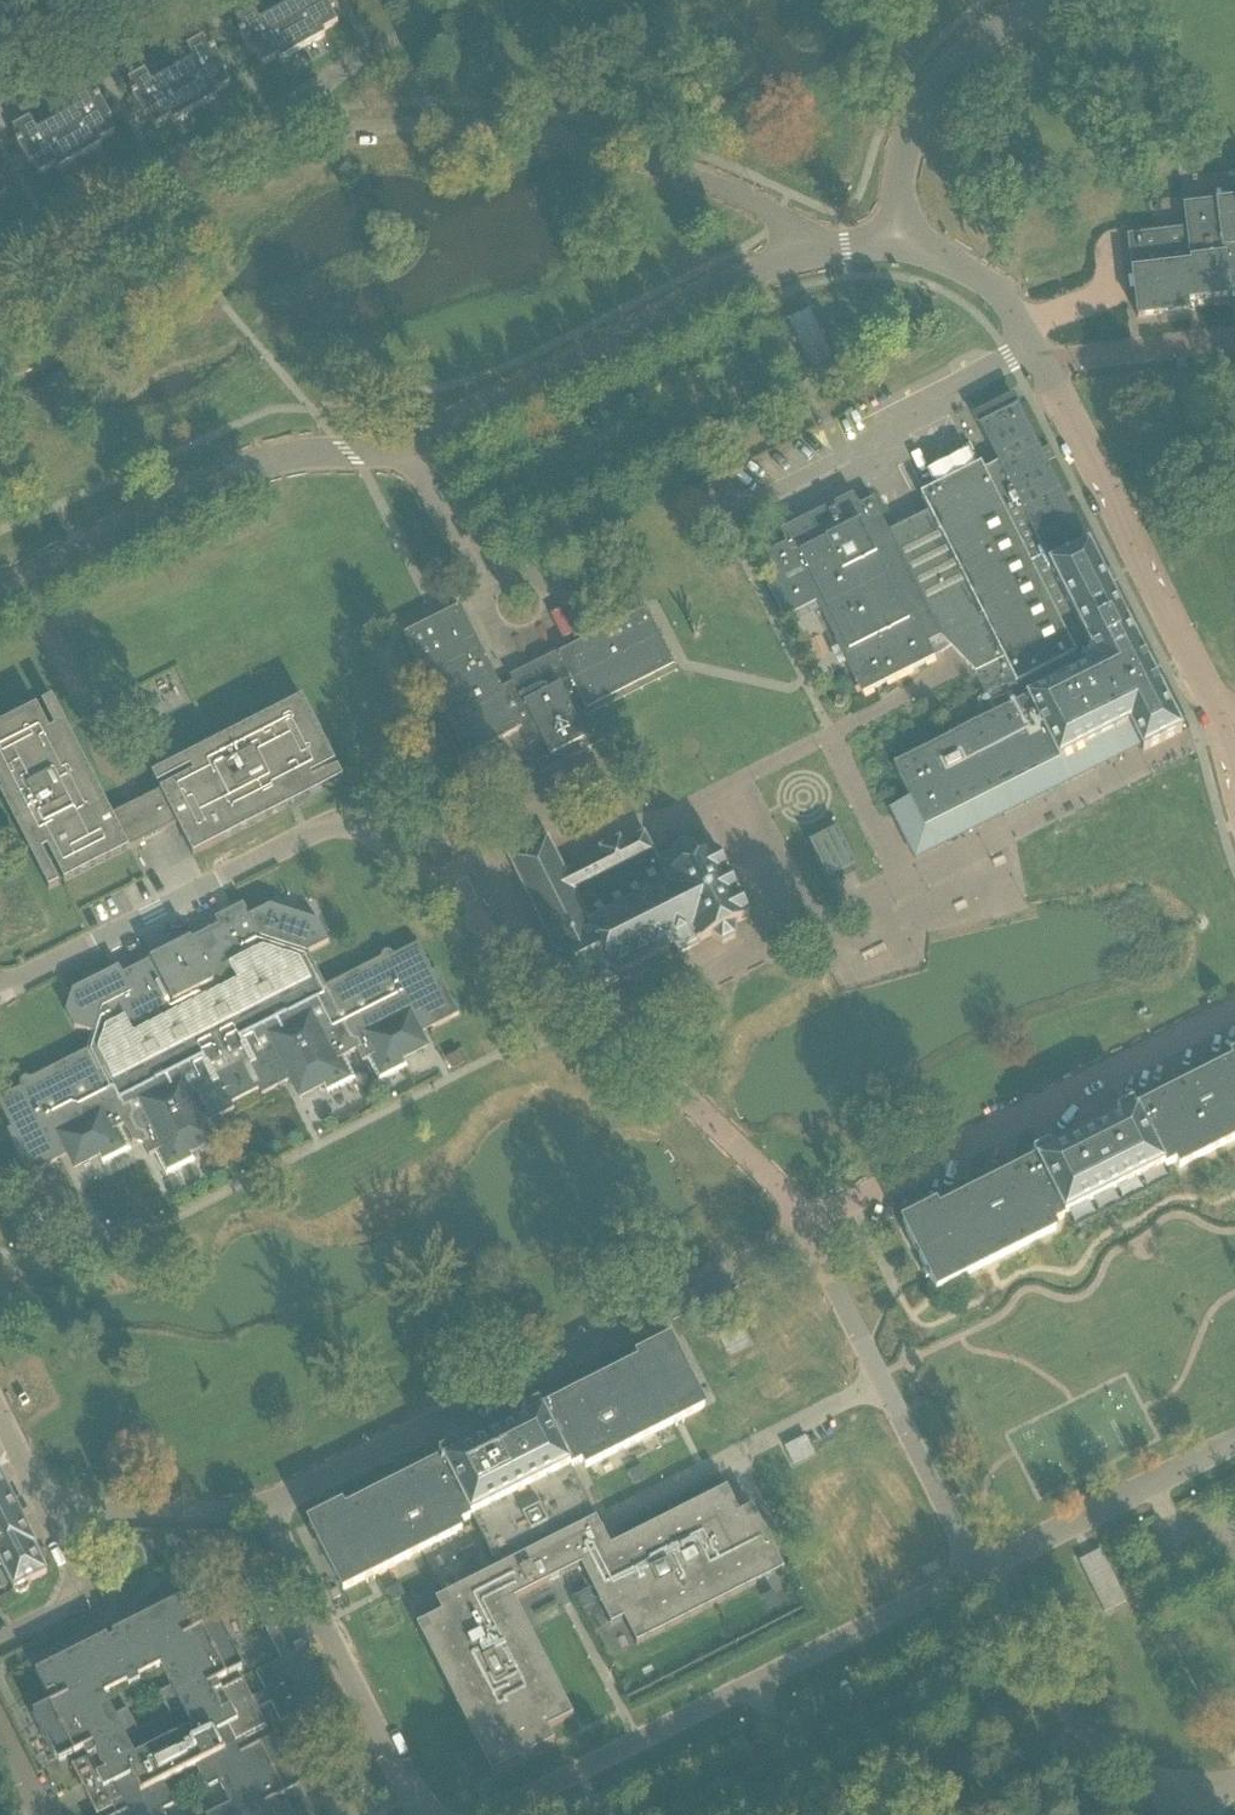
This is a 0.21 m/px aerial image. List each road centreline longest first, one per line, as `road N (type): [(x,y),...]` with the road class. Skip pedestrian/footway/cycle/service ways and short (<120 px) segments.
road 1 (unclassified): [(1034,0),(932,92),(895,185),(894,244)]

